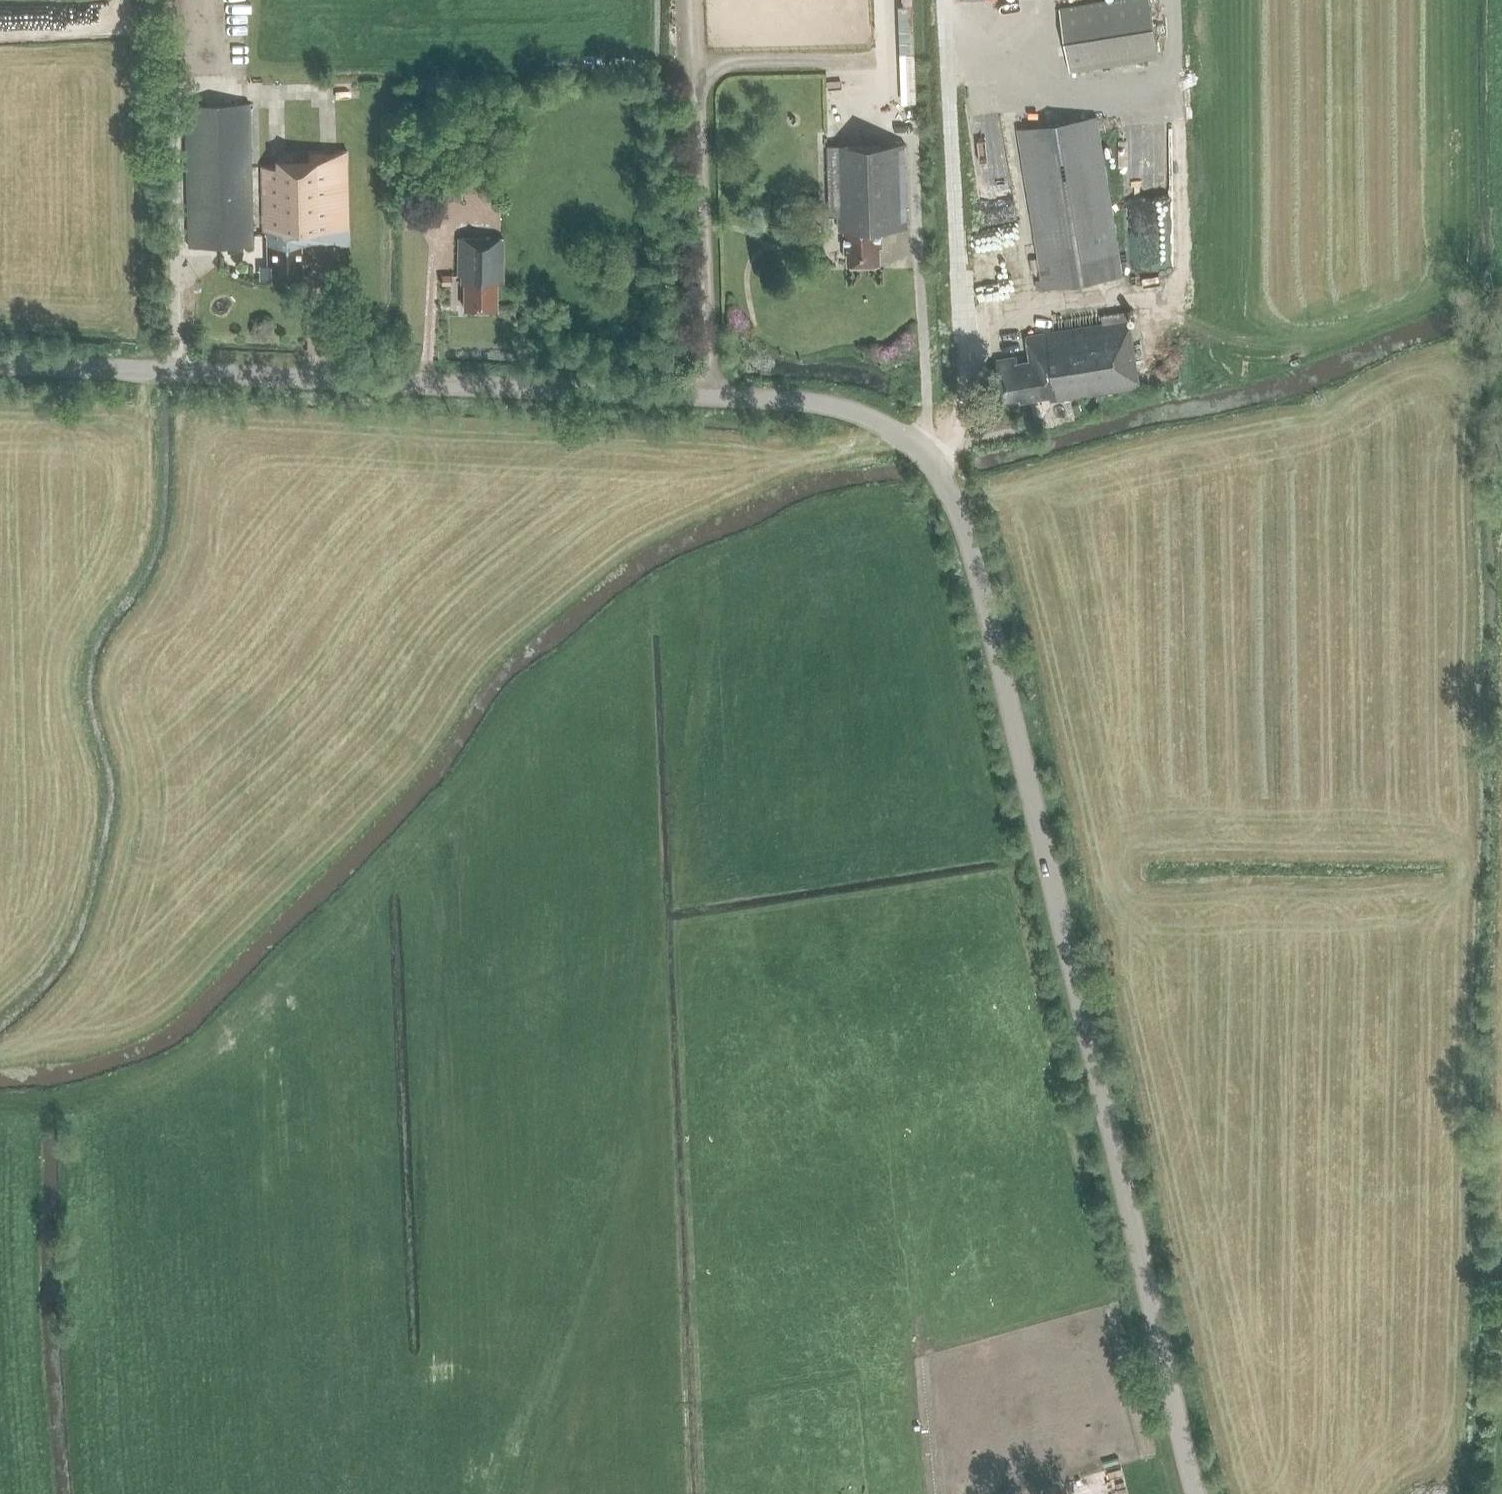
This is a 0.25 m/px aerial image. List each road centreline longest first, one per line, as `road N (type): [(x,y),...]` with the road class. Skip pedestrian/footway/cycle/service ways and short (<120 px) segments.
road 1 (tertiary): [(1193,1493),(965,531),(923,456),(880,423),(802,402),(0,364)]

